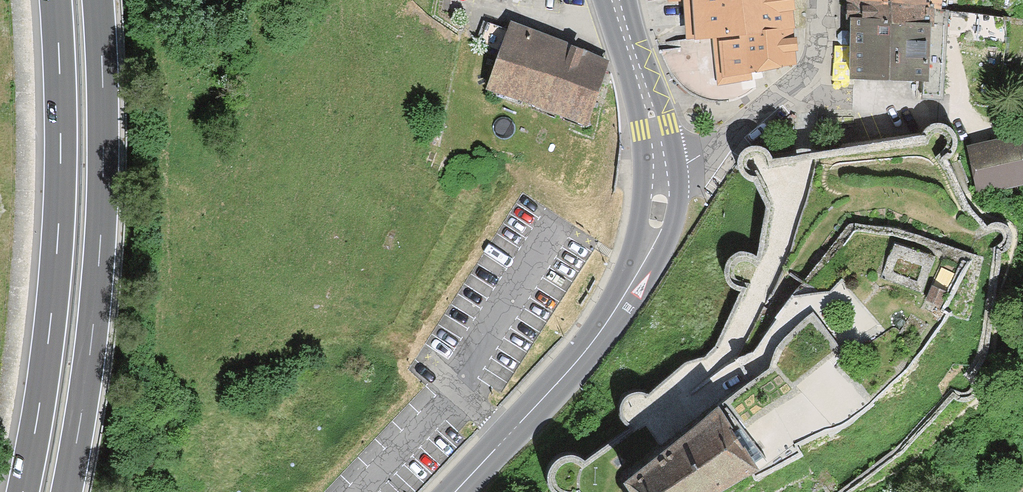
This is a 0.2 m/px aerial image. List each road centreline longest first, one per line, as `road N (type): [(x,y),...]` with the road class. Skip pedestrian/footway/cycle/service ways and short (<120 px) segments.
road 1 (motorway): [(55,0),(57,252),(23,491)]
road 2 (motorway): [(67,491),(99,256),(98,0)]
road 3 (secondary): [(455,491),(580,358),(621,301),(659,216),(661,179)]
road 4 (residential): [(661,179),(804,82),(817,40),(817,0)]
road 5 (secondary): [(661,179),(651,114),(616,0)]

